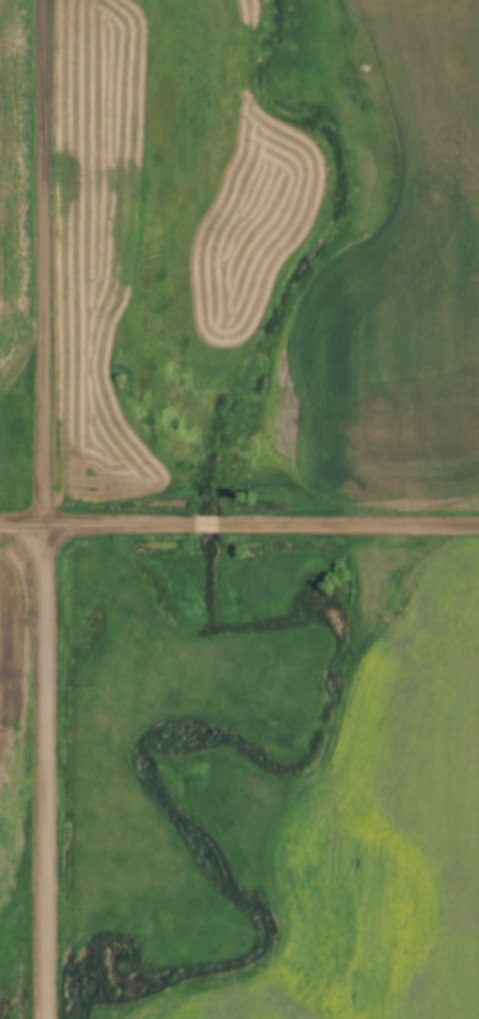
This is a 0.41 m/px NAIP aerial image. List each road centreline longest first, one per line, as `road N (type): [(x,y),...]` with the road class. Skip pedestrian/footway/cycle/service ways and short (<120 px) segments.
road 1 (residential): [(44,0),(48,1018)]
road 2 (residential): [(0,528),(478,528)]

